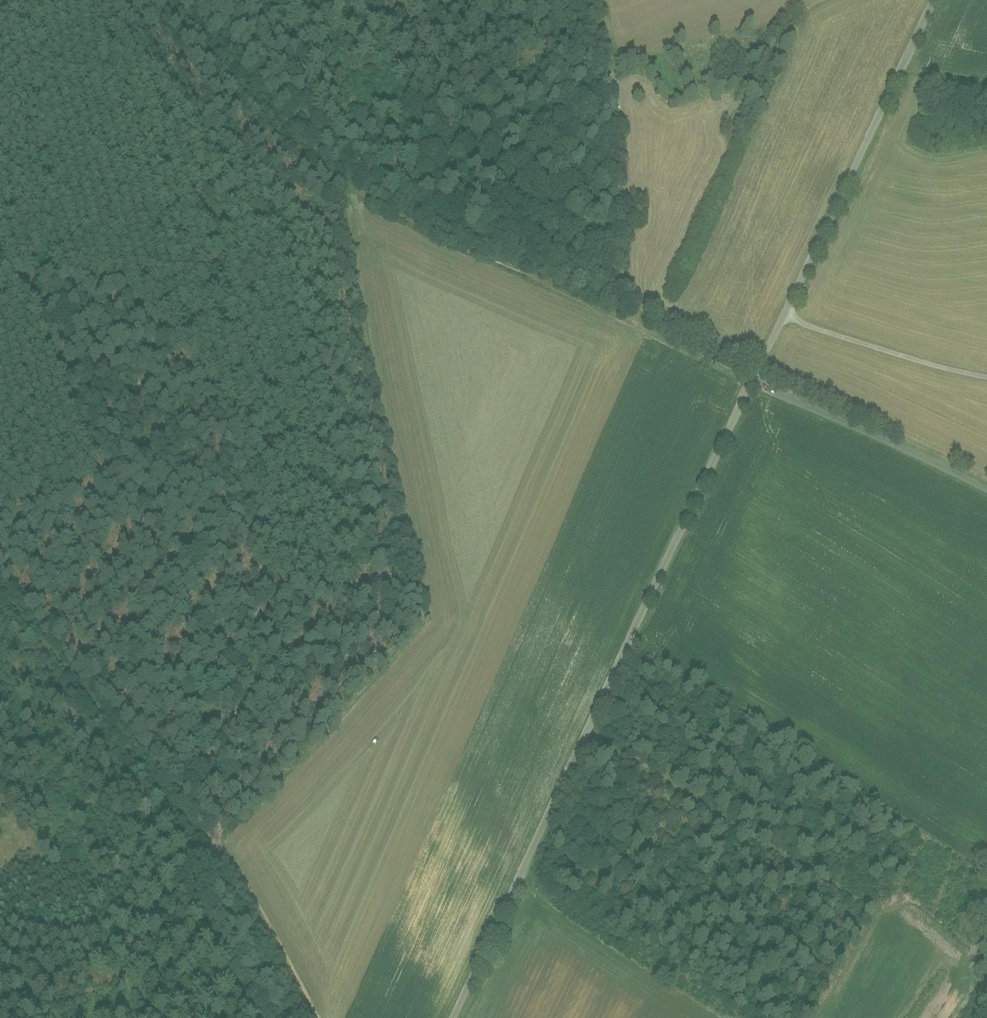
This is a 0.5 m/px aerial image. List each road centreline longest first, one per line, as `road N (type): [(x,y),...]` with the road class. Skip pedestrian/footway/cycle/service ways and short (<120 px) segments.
road 1 (track): [(162,0),(305,156),(372,199),(565,299),(754,382)]
road 2 (residential): [(453,1017),(754,382)]
road 3 (track): [(0,589),(243,883),(318,1017)]
road 4 (residential): [(754,382),(935,0)]
road 5 (unclassified): [(986,489),(754,382)]
road 6 (track): [(782,320),(986,377)]

